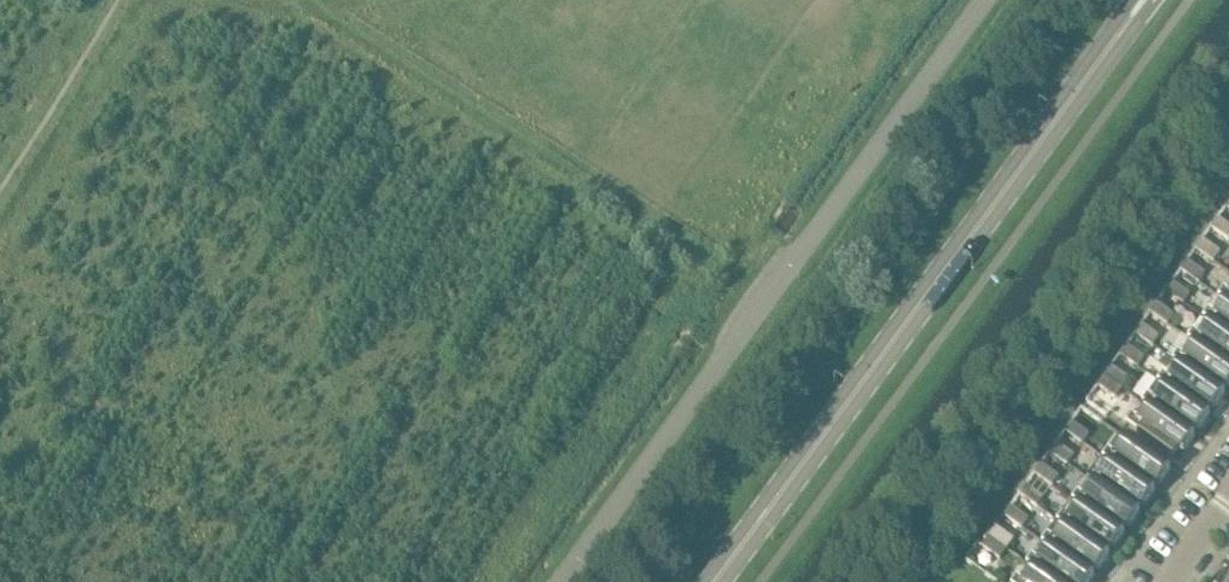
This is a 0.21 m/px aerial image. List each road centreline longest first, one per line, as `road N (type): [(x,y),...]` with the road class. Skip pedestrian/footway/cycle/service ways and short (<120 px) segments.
road 1 (secondary): [(718,581),(1144,0)]
road 2 (unclassified): [(987,0),(561,581)]

